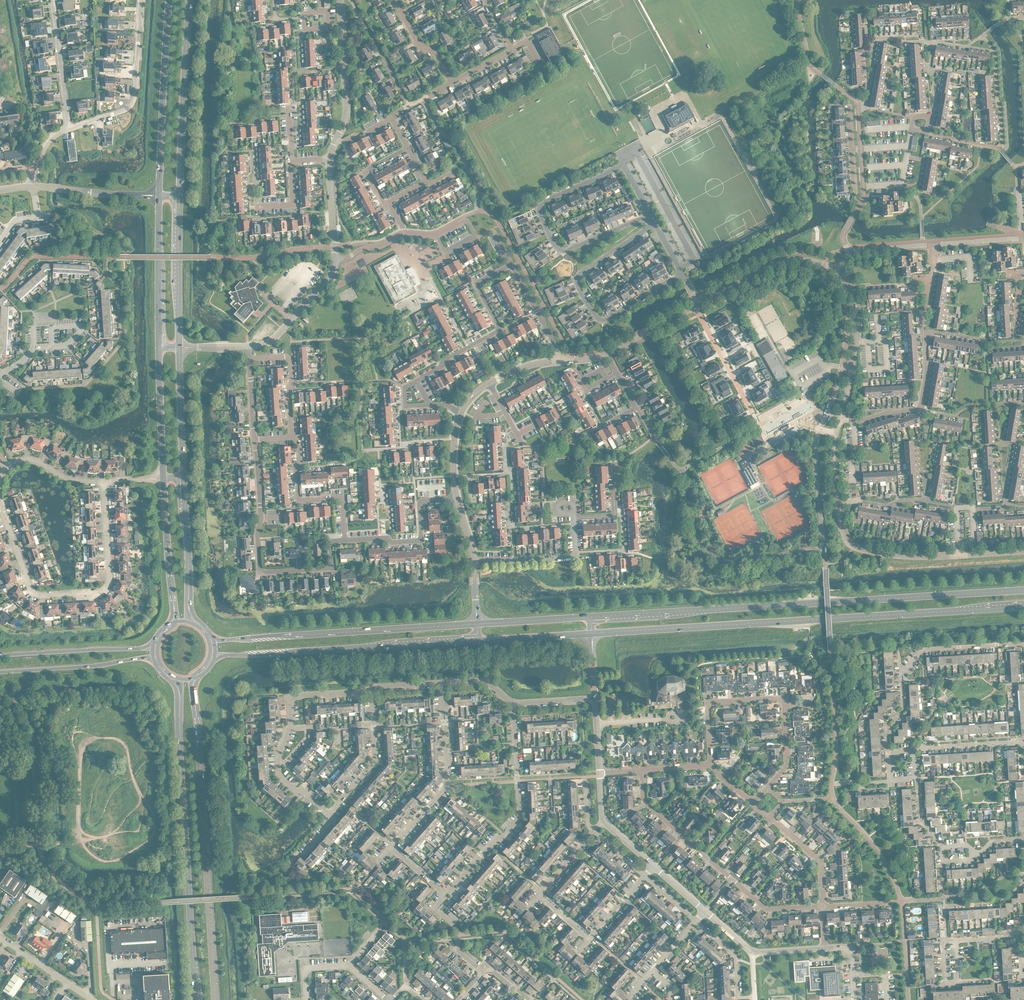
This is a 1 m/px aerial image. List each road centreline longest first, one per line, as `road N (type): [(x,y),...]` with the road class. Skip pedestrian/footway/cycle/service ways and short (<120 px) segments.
road 1 (secondary): [(1023,588),(592,616)]
road 2 (secondary): [(593,632),(1023,605)]
road 3 (secondary): [(216,999),(195,698)]
road 4 (secondary): [(180,702),(196,999)]
road 5 (secondary): [(478,623),(214,639)]
road 6 (secondary): [(215,655),(478,637)]
road 7 (residential): [(642,769),(644,800),(765,907),(822,906)]
road 8 (residential): [(651,214),(566,250),(548,232),(540,210),(546,200),(625,163)]
road 9 (residential): [(681,272),(605,319),(580,291),(580,272),(655,222)]
road 10 (residential): [(768,787),(786,763),(786,707),(774,696),(708,702),(709,763)]
road 11 (residential): [(446,895),(520,816),(513,701)]
road 12 (secondary): [(179,195),(192,0)]
road 13 (secondary): [(169,0),(161,195)]
road 14 (residential): [(391,846),(447,784),(440,681)]
road 15 (residential): [(0,500),(37,596),(101,591),(106,572)]
road 16 (residential): [(512,264),(478,282),(501,330),(421,377)]
road 17 (residential): [(70,128),(128,107),(135,96),(141,0)]
road 18 (residential): [(345,539),(333,541),(327,568),(263,571),(261,516)]
road 19 (residential): [(292,436),(299,439),(298,499),(343,496),(345,539)]
road 20 (unclassified): [(698,305),(785,260),(811,256),(840,268)]
road 21 (secondary): [(0,671),(154,656)]
road 22 (secondary): [(153,646),(0,653)]
road 23 (secondary): [(161,195),(159,346)]
road 24 (unclassified): [(840,268),(858,308),(842,413)]
road 25 (secondary): [(180,345),(179,195)]
road 26 (residential): [(902,689),(902,671),(922,649),(1023,642)]
road 27 (unclassified): [(839,502),(854,545),(955,556)]
road 28 (residential): [(847,250),(844,235),(864,186),(900,183),(909,145)]
road 29 (residential): [(857,421),(920,406),(926,329)]
road 30 (residential): [(329,813),(377,757),(374,689)]
road 31 (residential): [(475,558),(572,555),(574,517)]
road 32 (secondary): [(159,346),(163,477)]
road 33 (secondary): [(184,476),(180,345)]
road 34 (residential): [(54,0),(70,128)]
road 35 (secondary): [(163,477),(174,601)]
road 36 (secondary): [(189,600),(184,476)]
road 37 (residential): [(250,357),(291,356),(292,436)]
road 38 (residential): [(424,497),(420,541),(345,539)]

